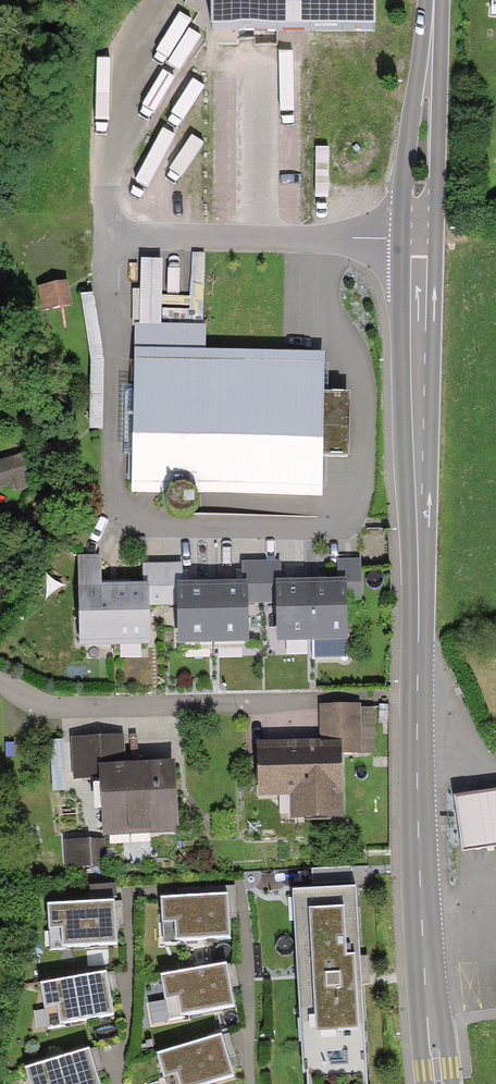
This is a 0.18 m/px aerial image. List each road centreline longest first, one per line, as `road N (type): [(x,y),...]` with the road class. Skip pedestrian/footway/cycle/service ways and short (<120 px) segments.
road 1 (primary): [(432,1083),(413,798),(414,412),(437,0)]
road 2 (residential): [(0,688),(46,704),(178,705)]

